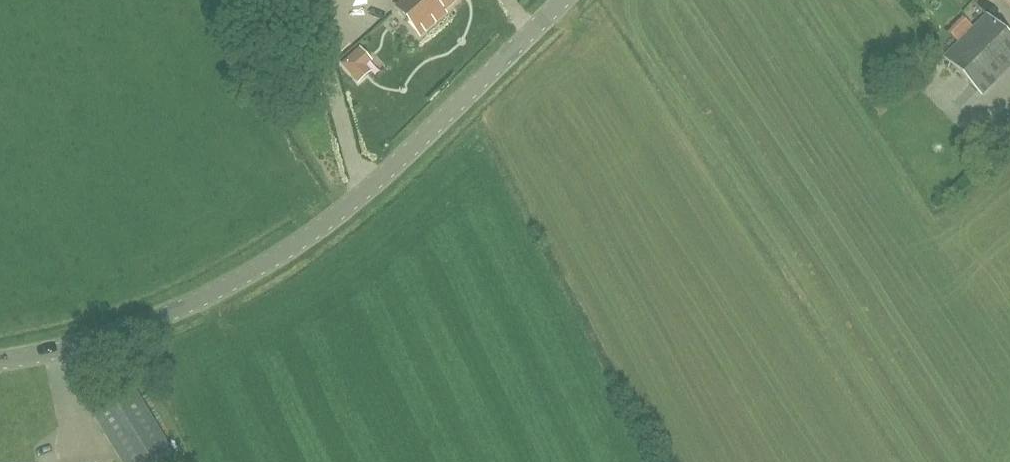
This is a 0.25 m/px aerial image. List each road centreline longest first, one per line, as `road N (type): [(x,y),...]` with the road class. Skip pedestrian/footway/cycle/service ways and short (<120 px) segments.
road 1 (unclassified): [(0,362),(114,340),(263,270),(365,193),(562,0)]

